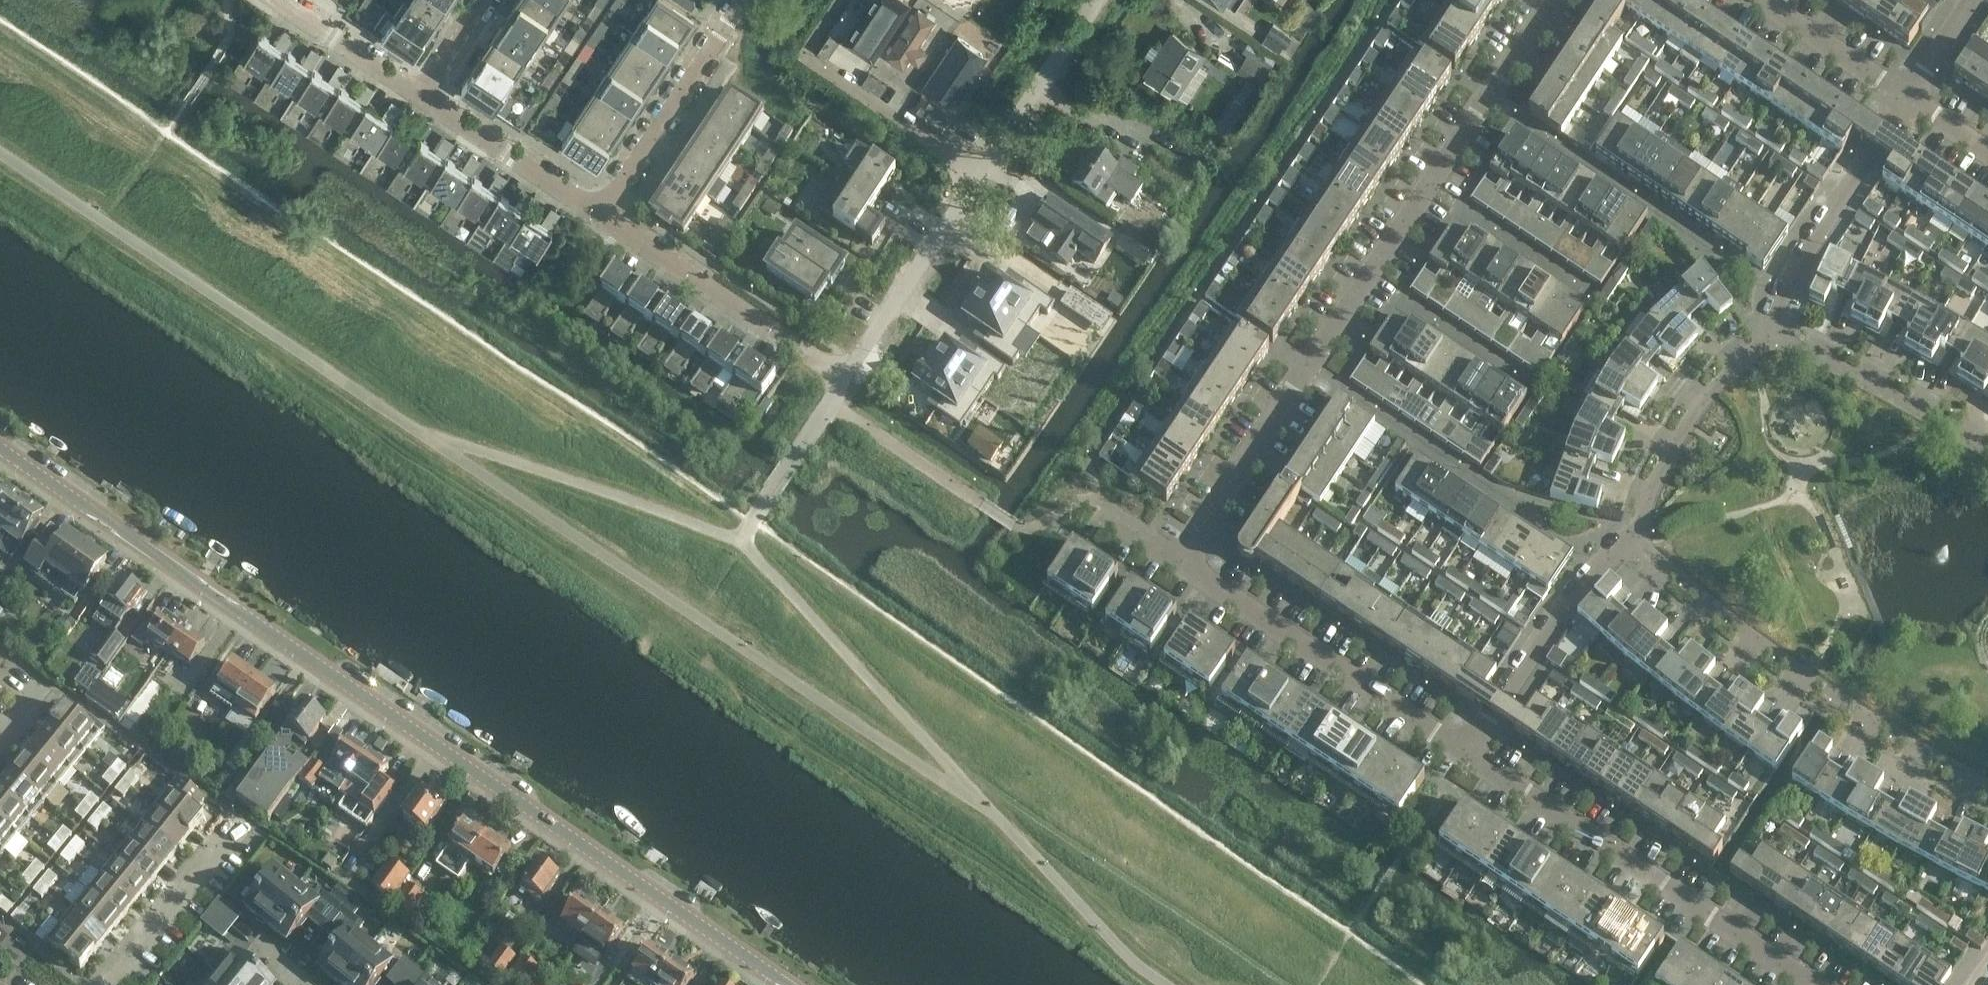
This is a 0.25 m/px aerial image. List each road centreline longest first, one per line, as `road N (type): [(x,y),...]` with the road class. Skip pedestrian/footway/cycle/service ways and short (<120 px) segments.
road 1 (tertiary): [(788,984),(0,449)]
road 2 (residential): [(1183,564),(1557,0)]
road 3 (residential): [(1630,545),(1803,682),(1987,793)]
road 4 (residential): [(1814,984),(1473,754)]
road 5 (residential): [(1473,754),(1183,564)]
road 6 (residential): [(849,381),(603,218)]
road 7 (residential): [(981,184),(802,51),(836,0)]
road 8 (residential): [(1780,329),(1782,295),(1908,98)]
road 9 (residential): [(1630,545),(1686,428),(1780,329)]
road 10 (residential): [(603,218),(751,0)]
road 11 (residential): [(1473,754),(1575,596),(1630,545)]
road 12 (residential): [(1987,453),(1794,345),(1780,329)]
road 13 (unclassified): [(849,381),(981,184)]
road 14 (unclassified): [(981,184),(1103,0)]
road 15 (residential): [(603,218),(424,95)]
road 16 (residential): [(109,984),(228,834)]
road 17 (residential): [(1908,98),(1761,0)]
road 18 (residential): [(424,95),(278,0)]

